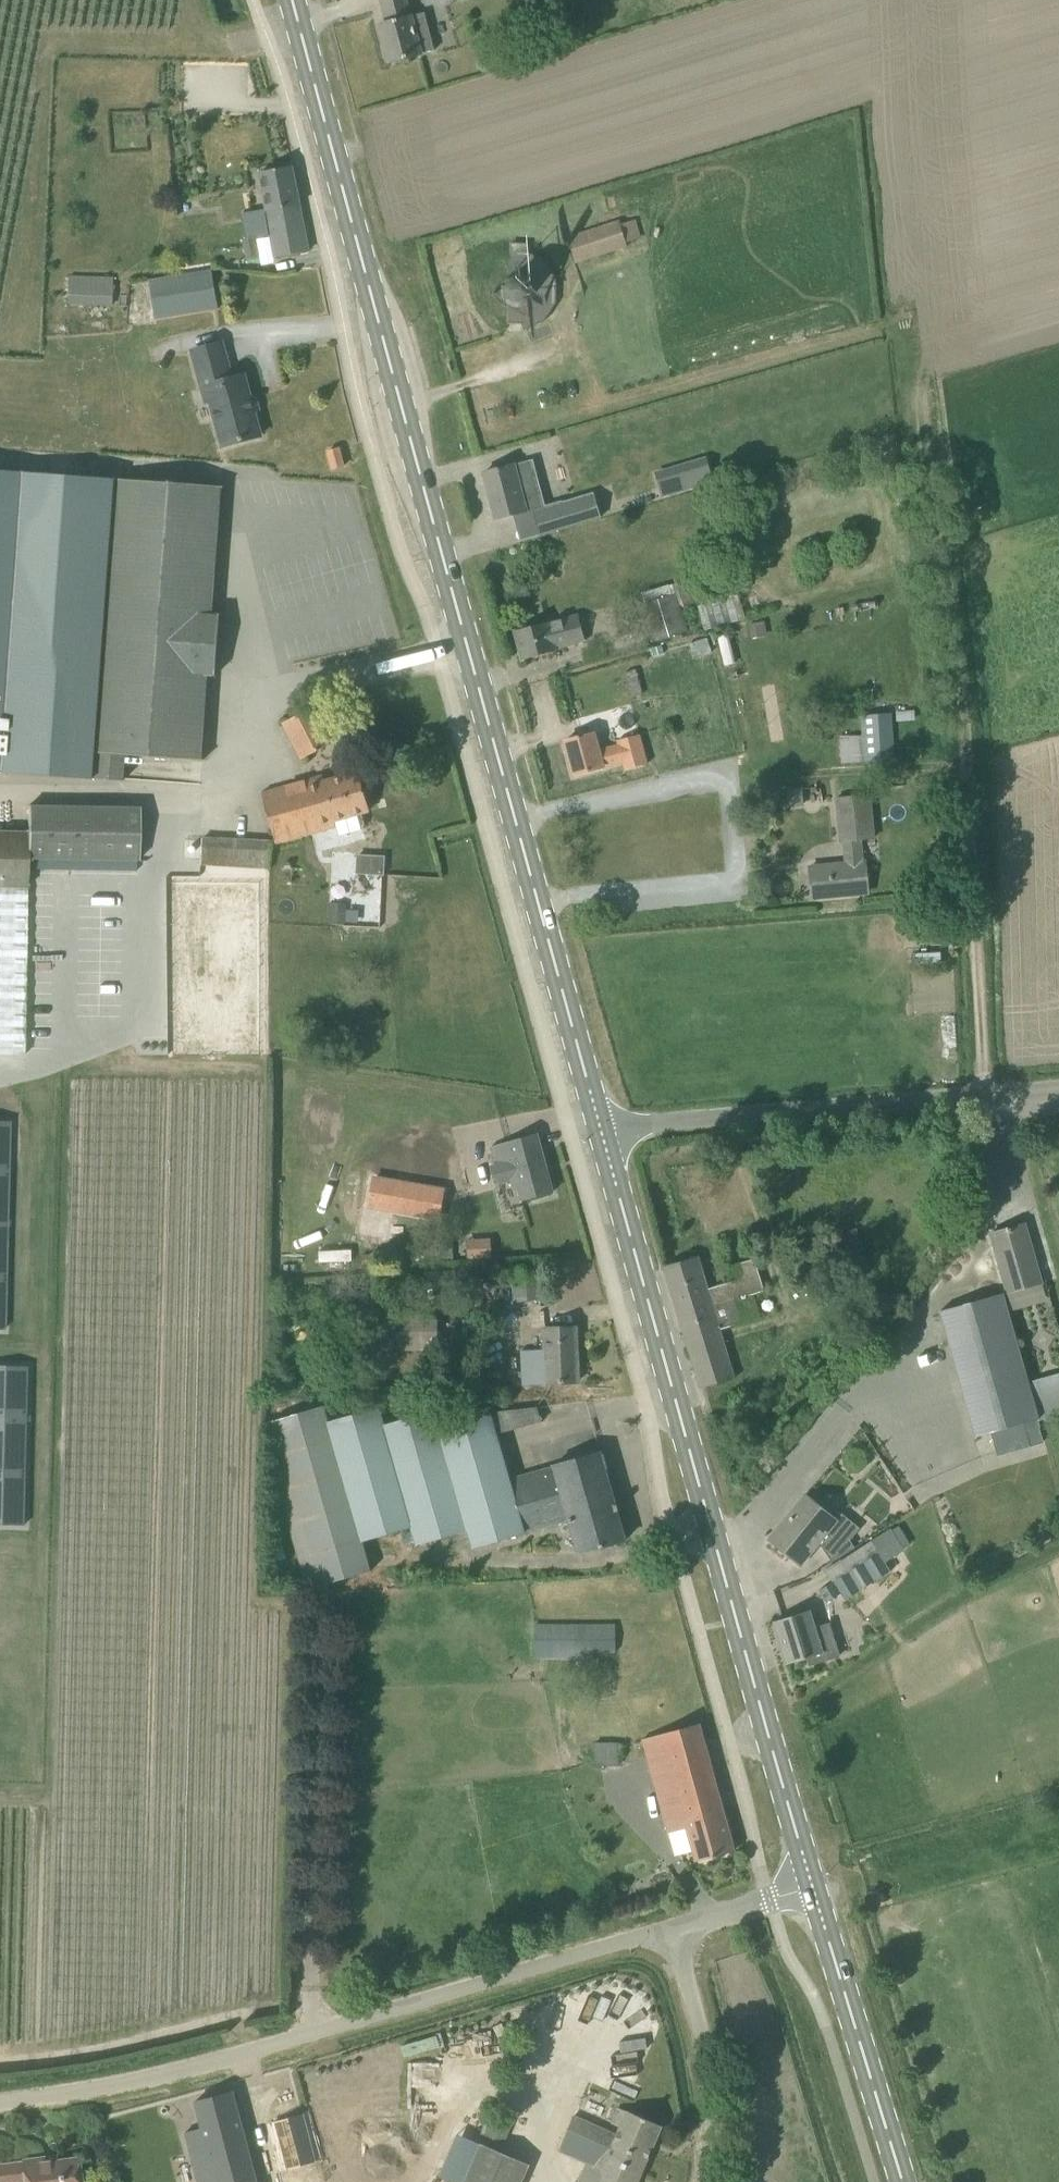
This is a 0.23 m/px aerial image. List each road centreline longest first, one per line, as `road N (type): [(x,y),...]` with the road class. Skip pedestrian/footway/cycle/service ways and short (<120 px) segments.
road 1 (primary): [(601,1129),(291,0)]
road 2 (primary): [(813,1891),(601,1129)]
road 3 (track): [(1001,1101),(987,1056),(961,706),(902,326)]
road 4 (unclassified): [(0,2106),(229,2065),(678,1930)]
road 5 (unclassified): [(1058,1093),(601,1129)]
road 6 (primary): [(902,2181),(813,1891)]
road 7 (unclassified): [(716,2181),(715,2076),(678,1930)]
road 8 (track): [(365,424),(578,356)]
road 9 (unclassified): [(678,1930),(813,1891)]

